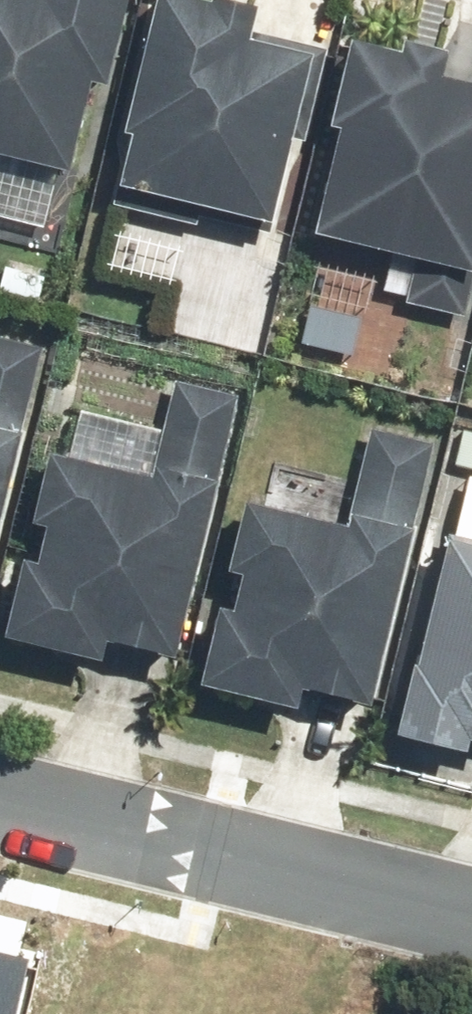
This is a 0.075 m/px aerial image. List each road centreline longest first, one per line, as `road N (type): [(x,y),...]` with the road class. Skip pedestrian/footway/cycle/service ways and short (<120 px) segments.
road 1 (residential): [(471,913),(0,795)]

